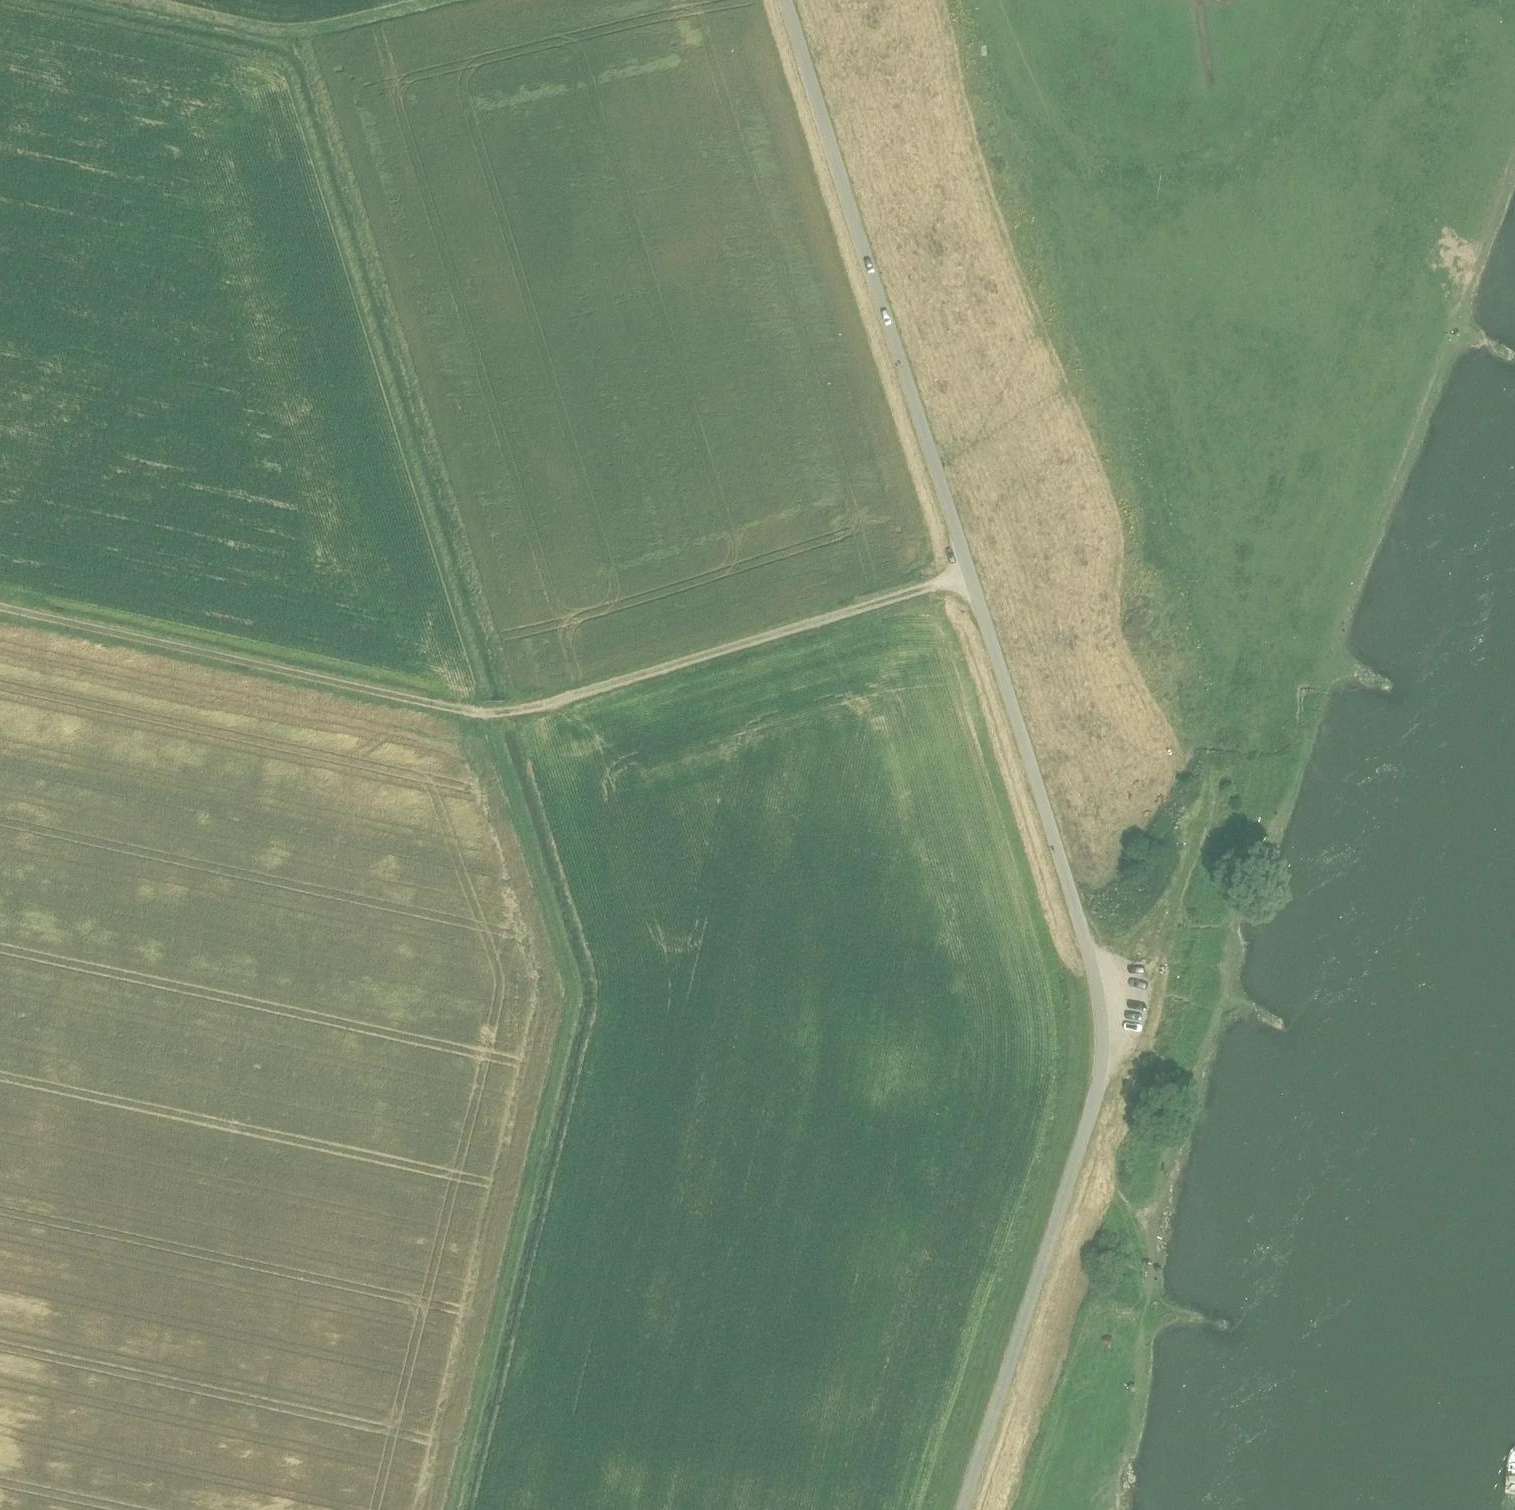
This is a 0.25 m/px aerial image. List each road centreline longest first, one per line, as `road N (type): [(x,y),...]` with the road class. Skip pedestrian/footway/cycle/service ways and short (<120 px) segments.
road 1 (unclassified): [(964,1509),(1094,1102),(1095,968),(787,0)]
road 2 (track): [(1095,968),(1132,977),(1209,781),(1418,0)]
road 3 (track): [(970,573),(495,715),(0,612)]

